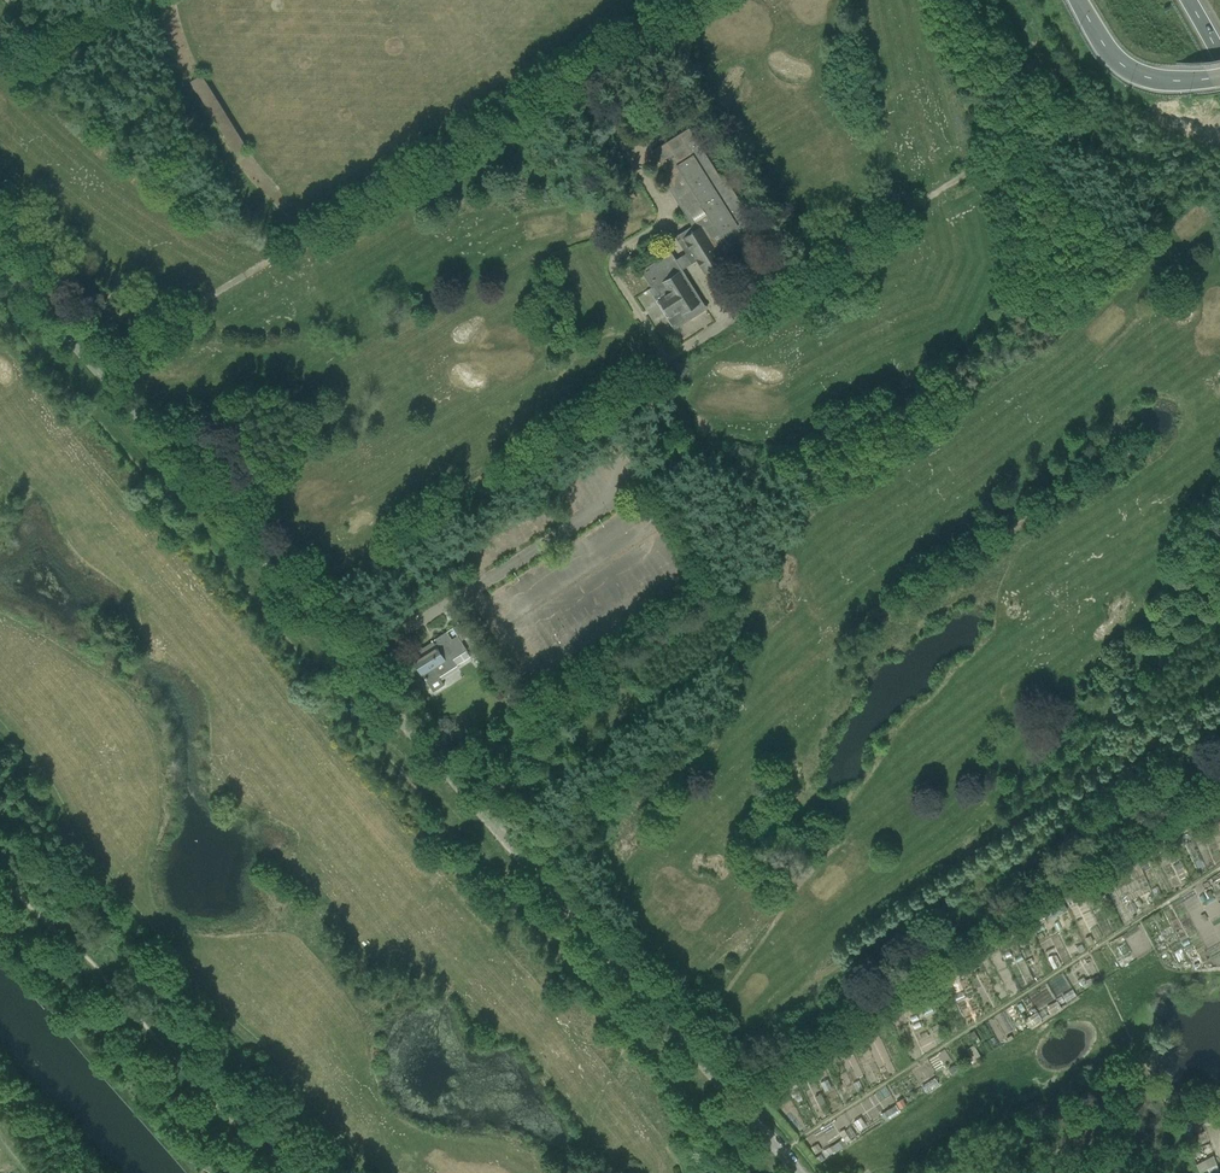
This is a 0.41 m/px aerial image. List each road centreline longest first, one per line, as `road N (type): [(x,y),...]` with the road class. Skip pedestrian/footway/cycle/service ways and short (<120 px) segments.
road 1 (unclassified): [(799,1172),(354,665)]
road 2 (trunk): [(1076,0),(1123,68),(1174,83),(1219,76)]

